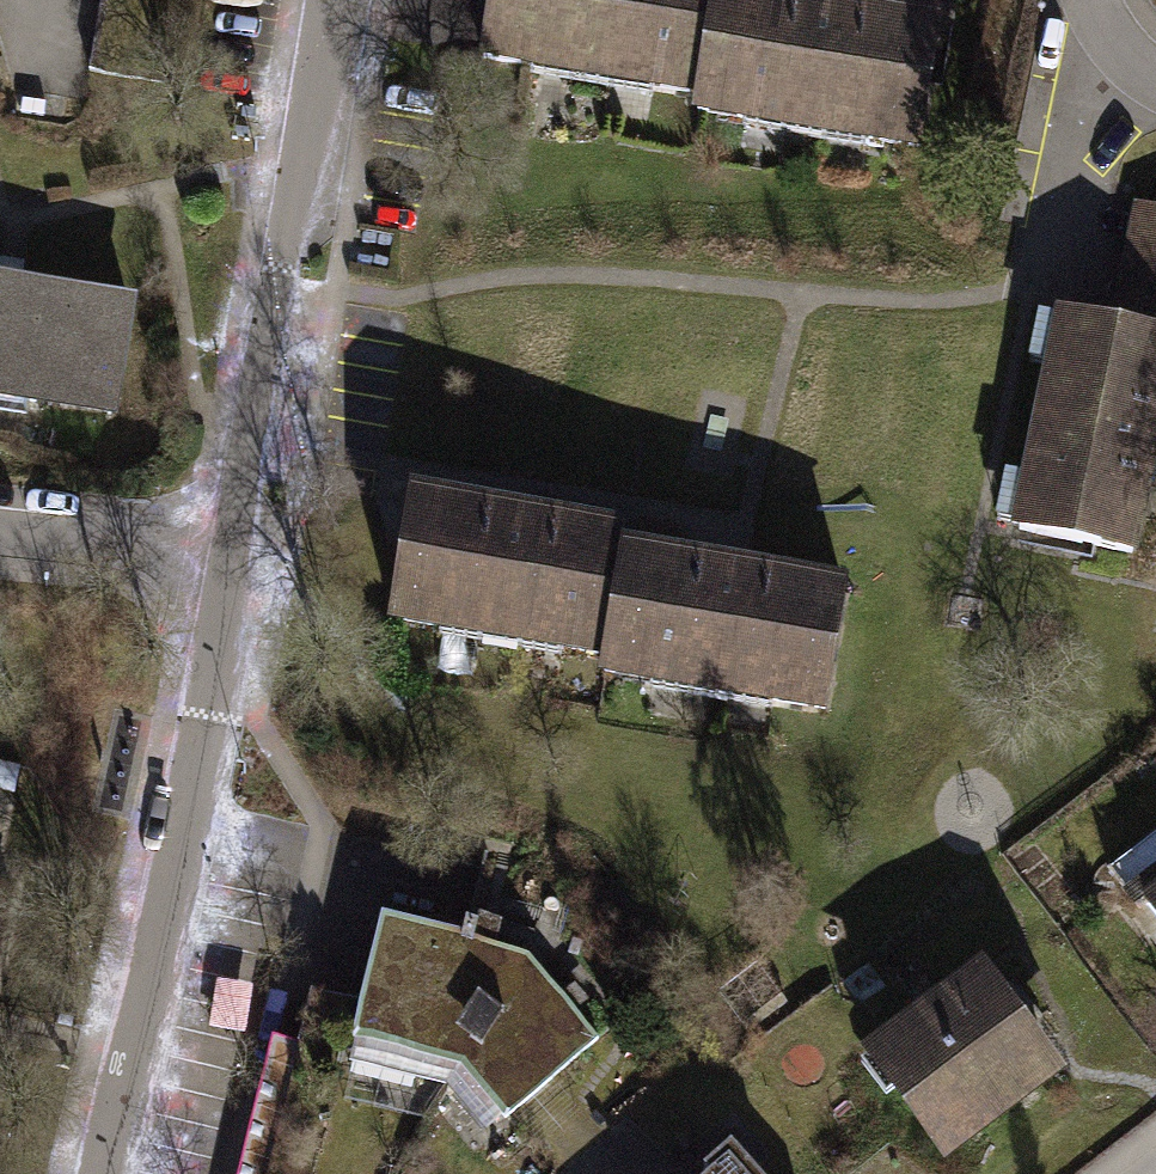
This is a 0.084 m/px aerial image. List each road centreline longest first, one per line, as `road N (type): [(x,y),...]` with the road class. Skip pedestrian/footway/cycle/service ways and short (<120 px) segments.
road 1 (residential): [(239,553),(209,725),(106,1173)]
road 2 (residential): [(322,0),(239,553)]
road 3 (residential): [(0,530),(239,553)]

